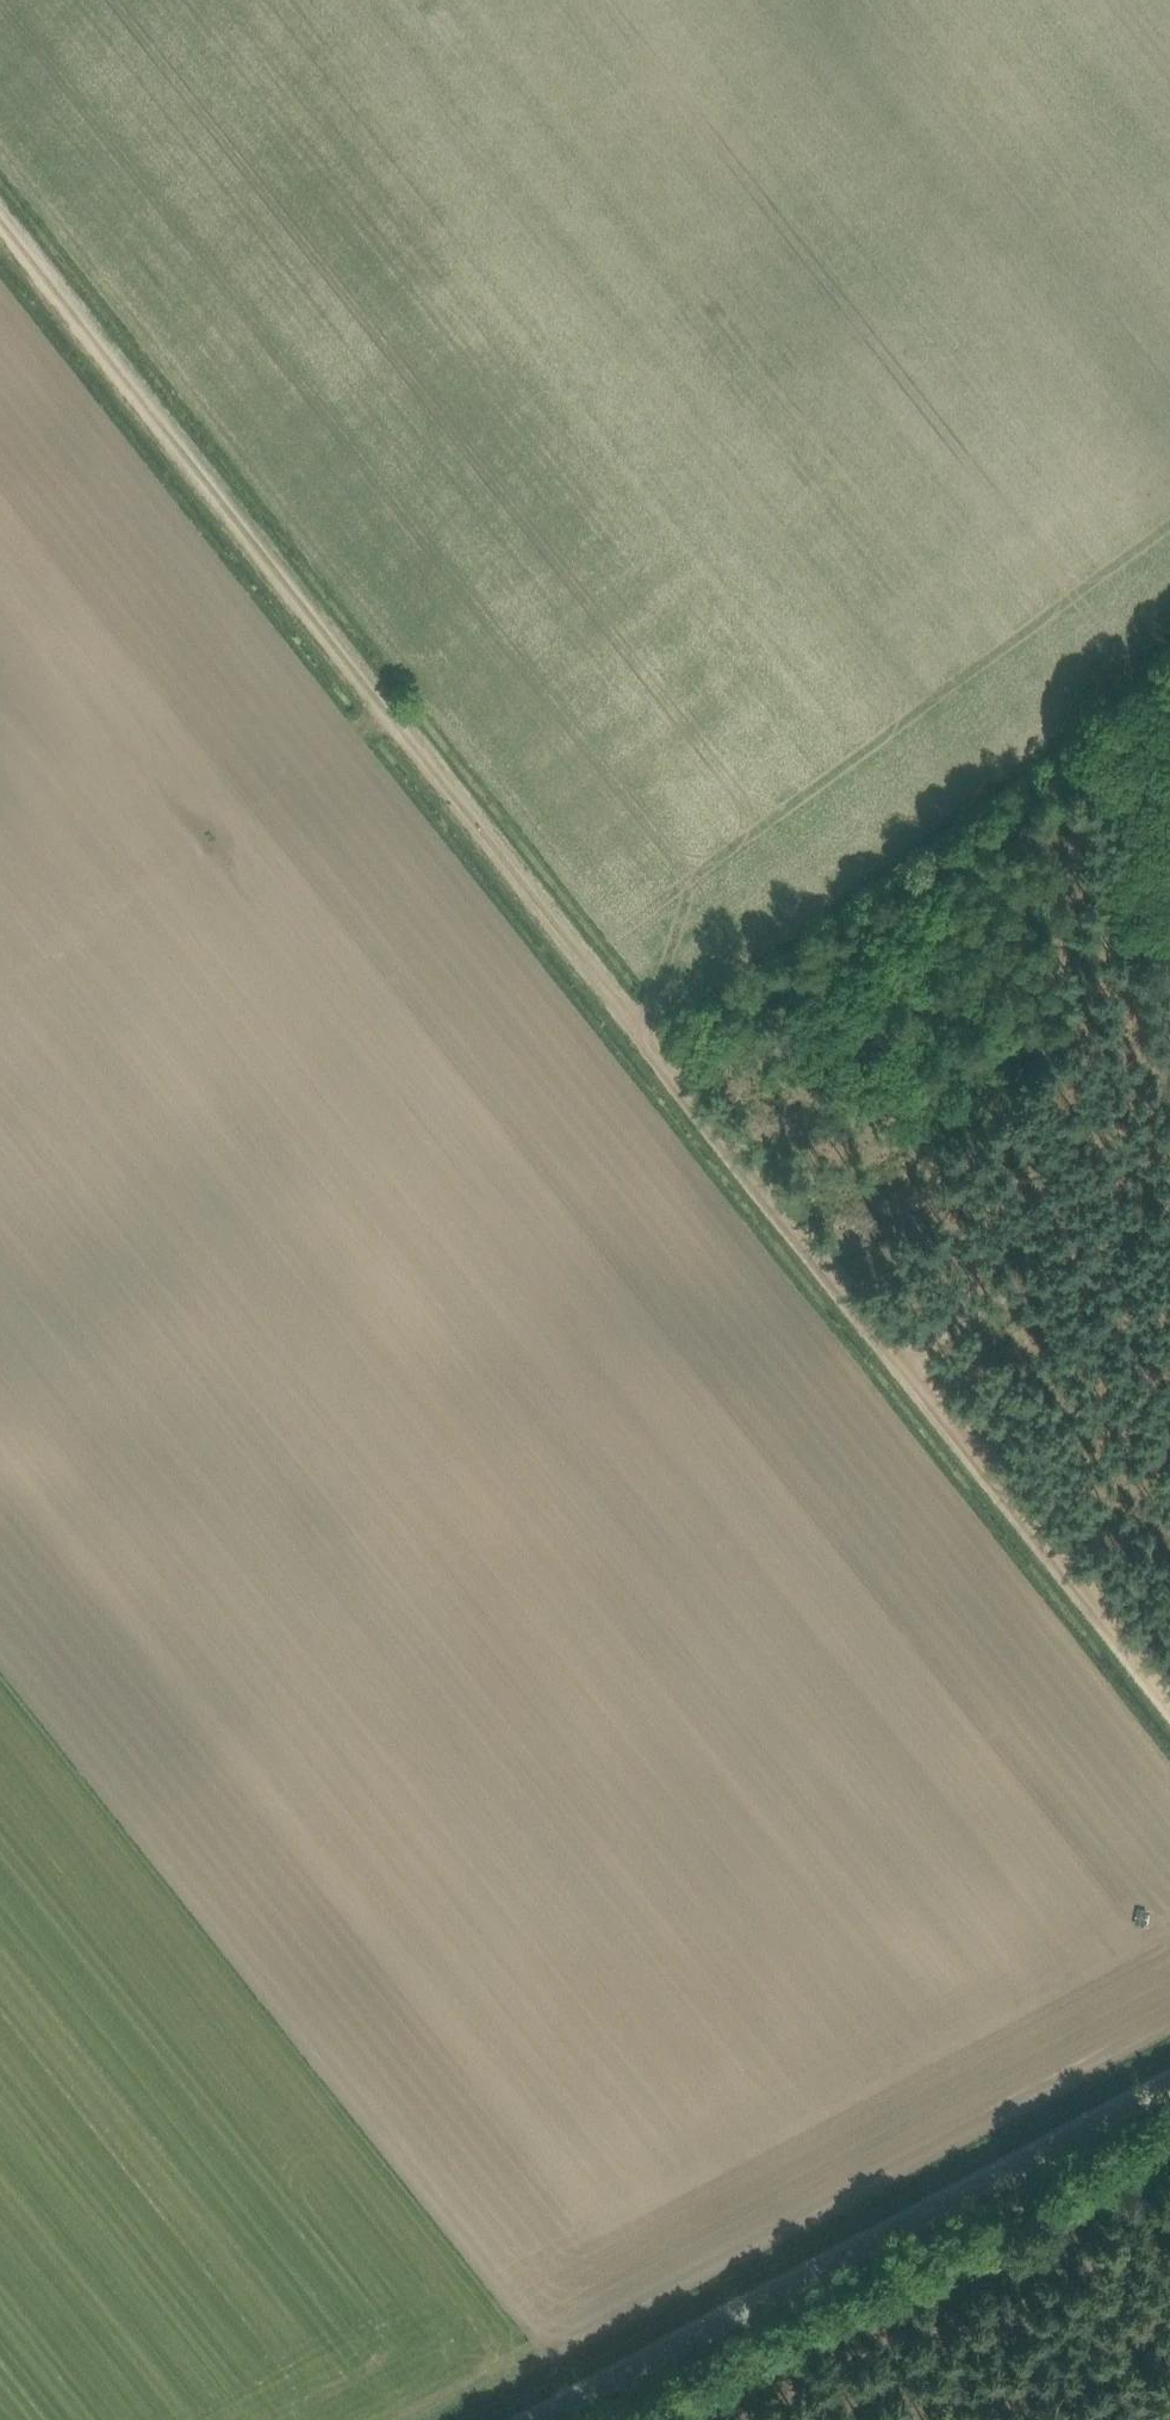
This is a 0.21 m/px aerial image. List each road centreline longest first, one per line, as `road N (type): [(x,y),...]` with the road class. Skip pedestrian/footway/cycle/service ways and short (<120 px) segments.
road 1 (track): [(898,1352),(0,217)]
road 2 (unclassified): [(539,2419),(1169,2081)]
road 3 (track): [(1169,1705),(898,1352)]
road 4 (track): [(1169,1206),(898,1352)]

